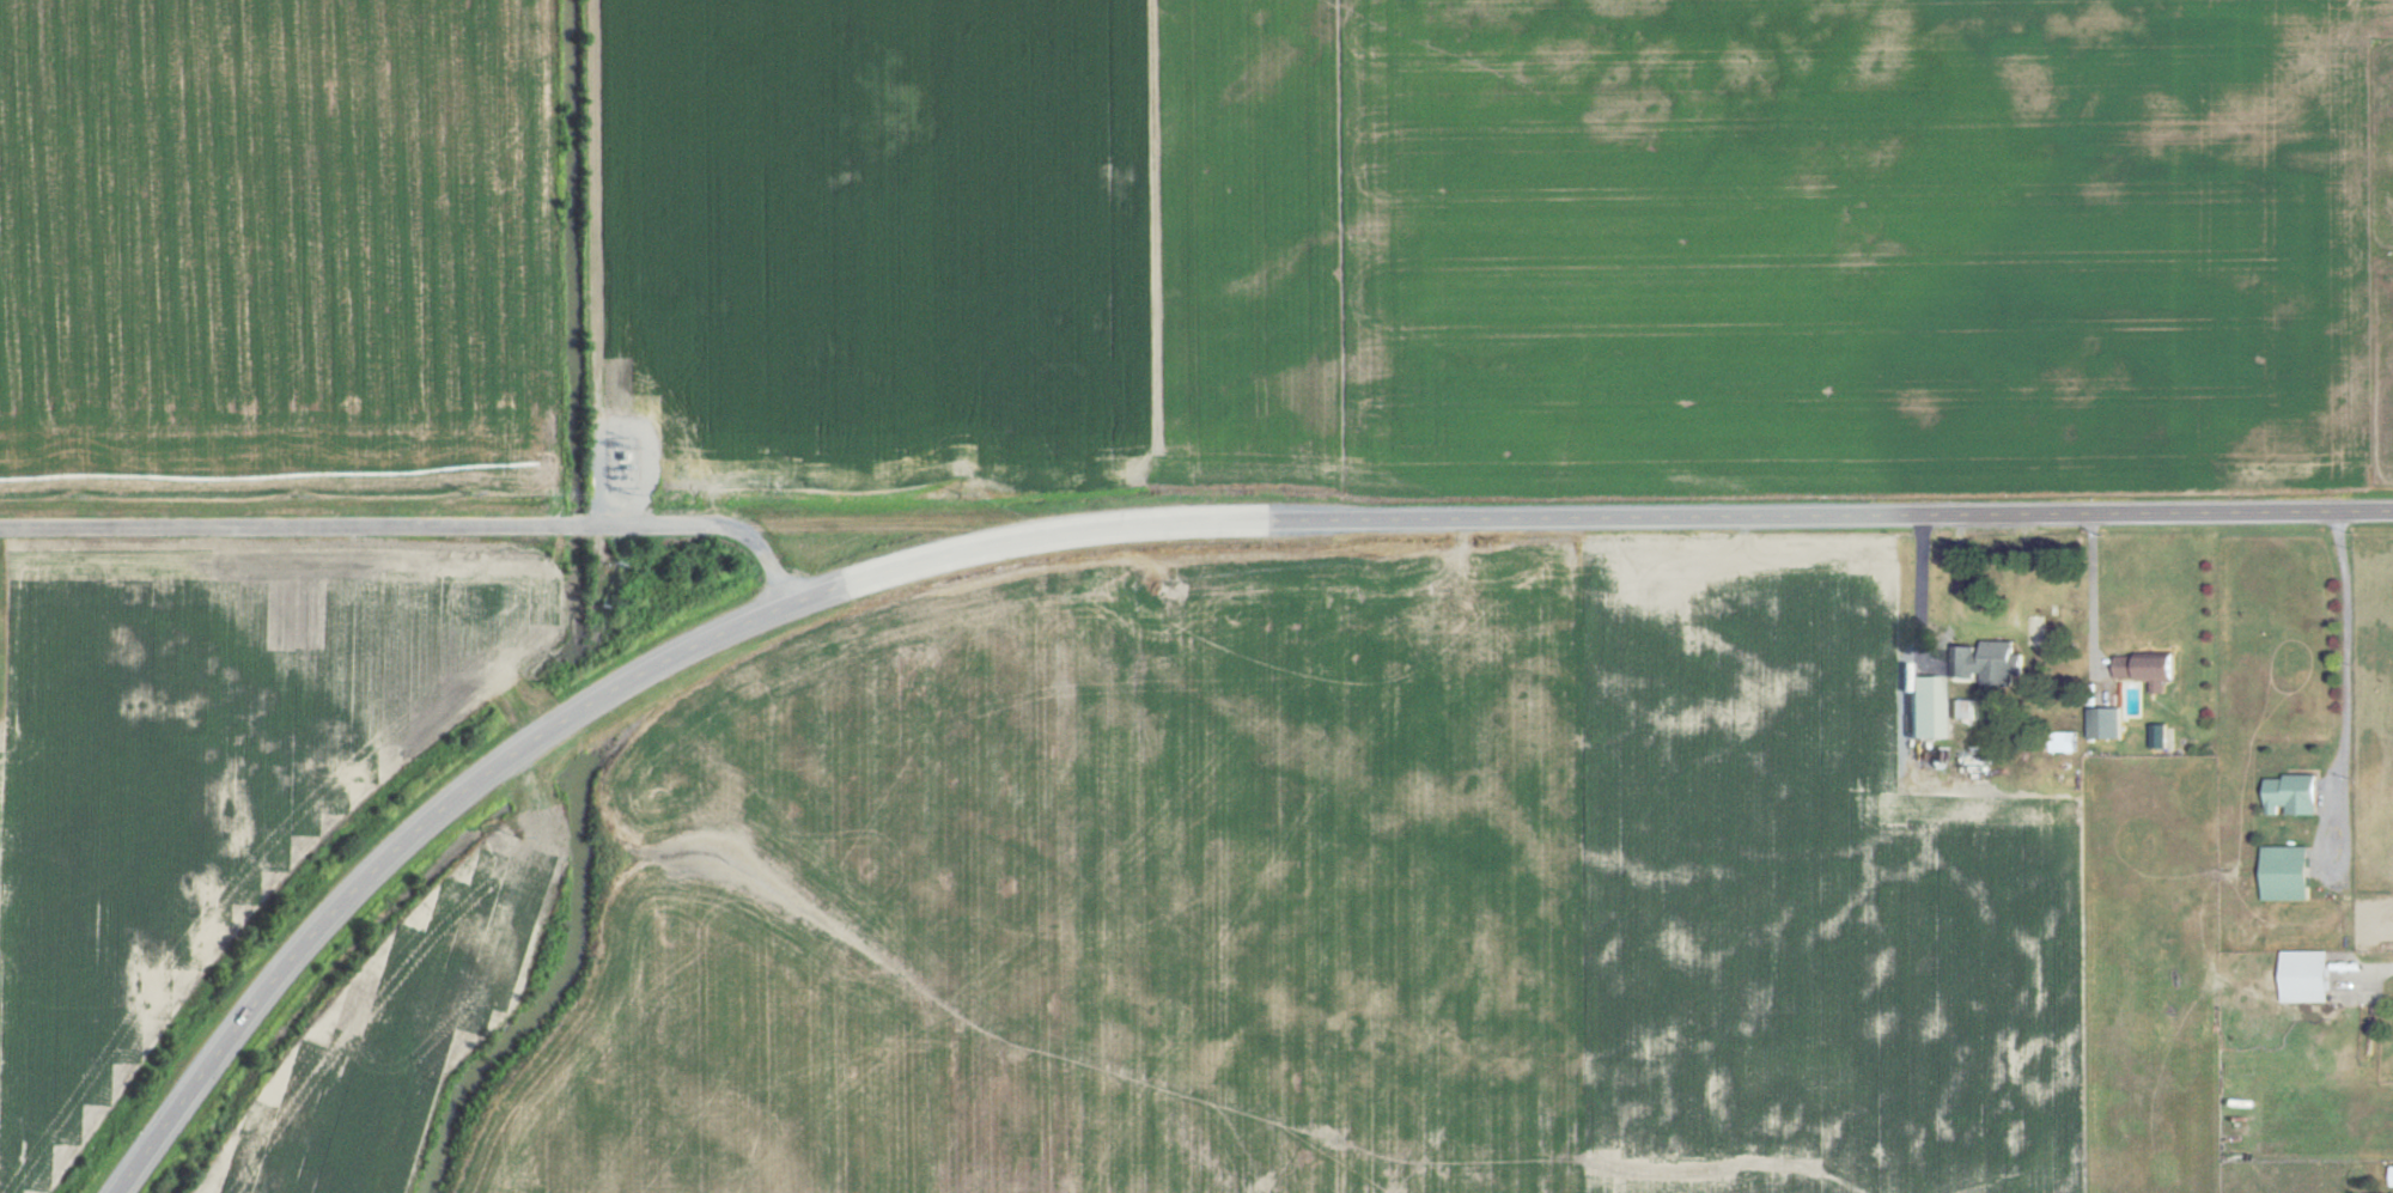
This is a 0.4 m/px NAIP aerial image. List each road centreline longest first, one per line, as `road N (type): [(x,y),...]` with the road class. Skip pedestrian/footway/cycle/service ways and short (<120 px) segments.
road 1 (secondary): [(2392,510),(1153,524),(931,564),(792,608),(633,682),(477,784),(342,907),(117,1192)]
road 2 (residential): [(792,608),(765,554),(736,528),(0,528)]
road 3 (residential): [(2342,511),(2350,949),(2367,974),(2392,974)]
road 4 (residential): [(763,620),(613,525)]

